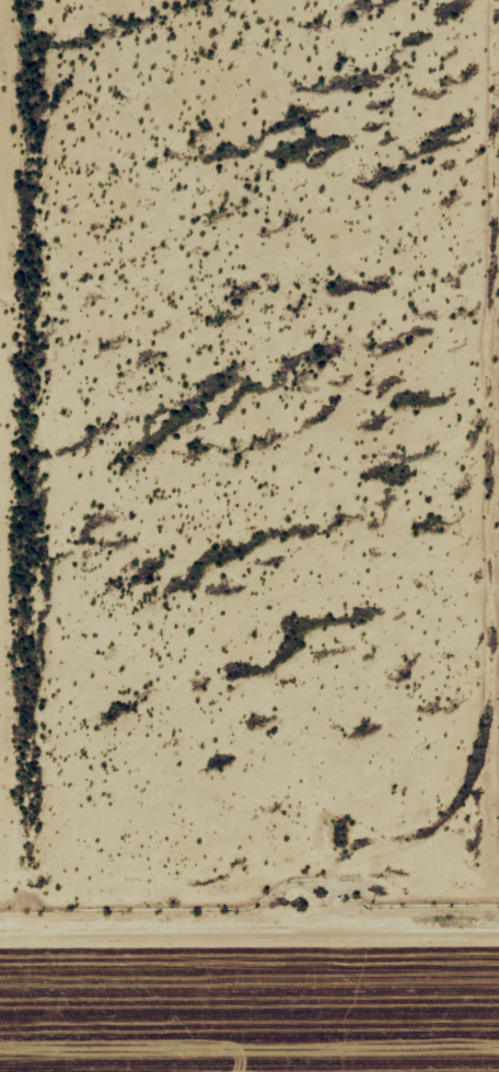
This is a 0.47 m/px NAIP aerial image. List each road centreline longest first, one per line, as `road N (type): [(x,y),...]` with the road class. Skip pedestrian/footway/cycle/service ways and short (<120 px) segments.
road 1 (track): [(0,966),(498,961)]

